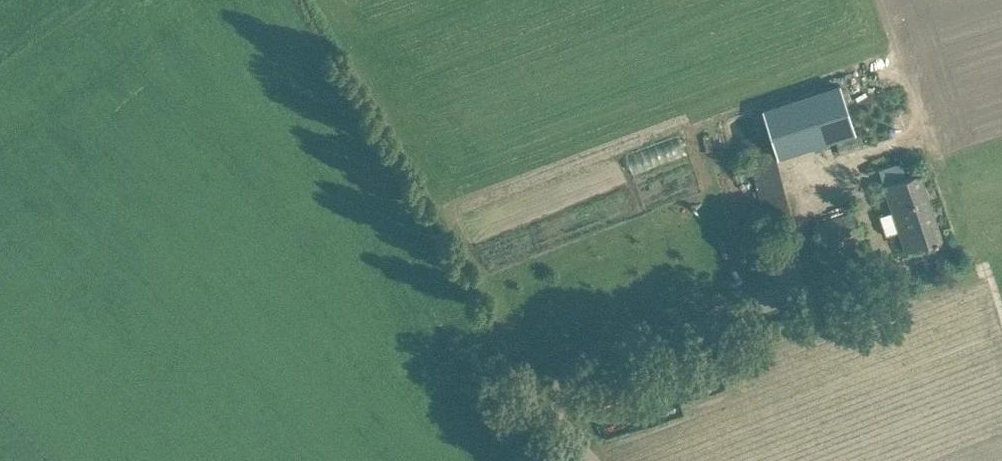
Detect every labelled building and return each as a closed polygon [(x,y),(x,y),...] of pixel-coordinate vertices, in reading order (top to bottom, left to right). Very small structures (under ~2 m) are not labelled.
[(841,85),(763,109),(778,156),(856,132),(841,85)] [(920,174),(884,186),(906,250),(934,241),(934,243),(937,242),(937,240),(941,239),(920,174)] [(855,212),(812,226),(819,245),(861,231),(855,212)]
